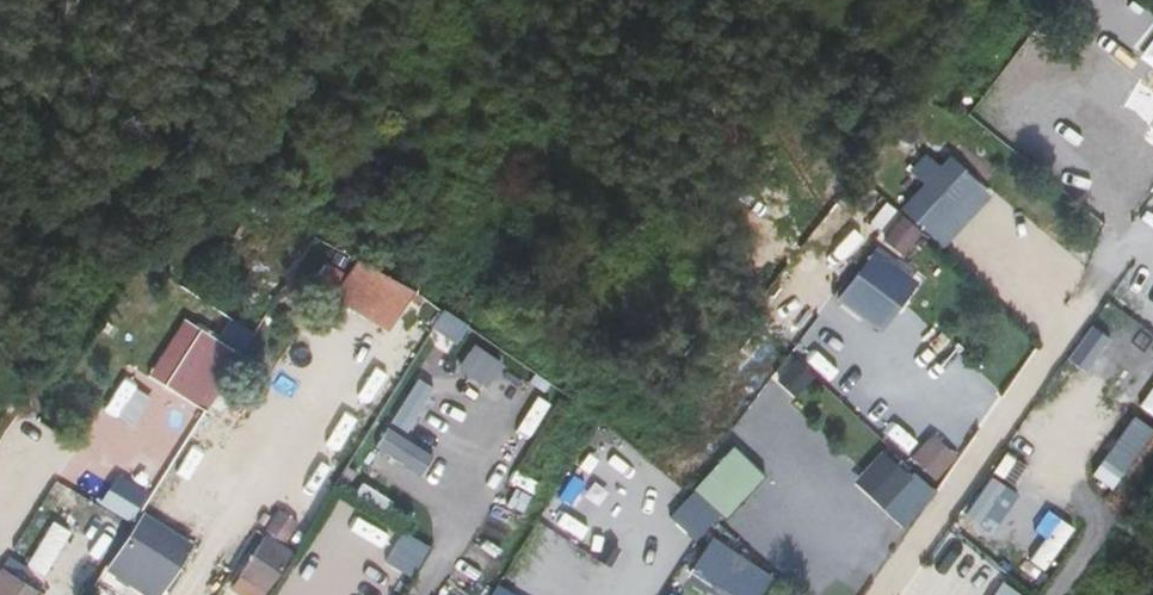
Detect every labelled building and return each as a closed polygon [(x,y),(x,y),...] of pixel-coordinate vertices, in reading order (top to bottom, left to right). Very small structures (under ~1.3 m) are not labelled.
[(925,153),(910,169),(925,184),(901,207),(941,247),(994,195),(951,153),(938,166),(925,153)] [(883,238),(904,256),(925,233),(904,214),(883,238)] [(884,330),(920,278),(874,245),(837,298),(884,330)] [(389,269),(371,257),(360,274),(378,287),(389,269)] [(439,296),(428,314),(447,327),(458,310),(450,304),(439,296)] [(461,312),(458,310),(447,327),(450,329),(461,312)] [(149,375),(205,407),(251,329),(233,319),(222,338),(184,316),(149,375)] [(1094,324),(1068,356),(1087,371),(1113,339),(1094,324)] [(474,342),(459,366),(487,384),(502,360),(474,342)] [(796,395),(814,376),(792,356),(774,375),(796,395)] [(408,430),(435,387),(420,377),(392,421),(408,430)] [(1143,406),(1152,412),(1152,389),(1143,406)] [(1115,488),(1152,427),(1152,426),(1133,413),(1094,475),(1115,488)] [(390,425),(376,445),(422,475),(435,454),(390,425)] [(911,456),(936,479),(958,456),(932,432),(911,456)] [(733,444),(669,514),(700,543),(764,473),(733,444)] [(884,446),(853,480),(904,527),(935,494),(884,446)] [(184,532),(141,503),(100,567),(126,584),(135,569),(153,581),(184,532)] [(49,573),(70,527),(51,519),(31,565),(49,573)] [(256,522),(231,561),(257,577),(282,538),(256,522)] [(403,534),(391,563),(414,573),(427,545),(403,534)] [(723,594),(760,594),(773,573),(711,536),(688,574),(723,594)] [(0,553),(0,558),(20,571),(27,560),(6,546),(0,553)] [(30,590),(35,581),(20,571),(0,558),(0,594),(26,594),(30,590)] [(231,561),(223,573),(249,590),(257,577),(231,561)] [(126,584),(143,594),(144,594),(153,581),(135,569),(126,584)] [(1005,579),(992,594),(1025,594),(1005,579)] [(26,594),(34,594),(35,593),(40,584),(35,581),(30,590),(26,594)]
